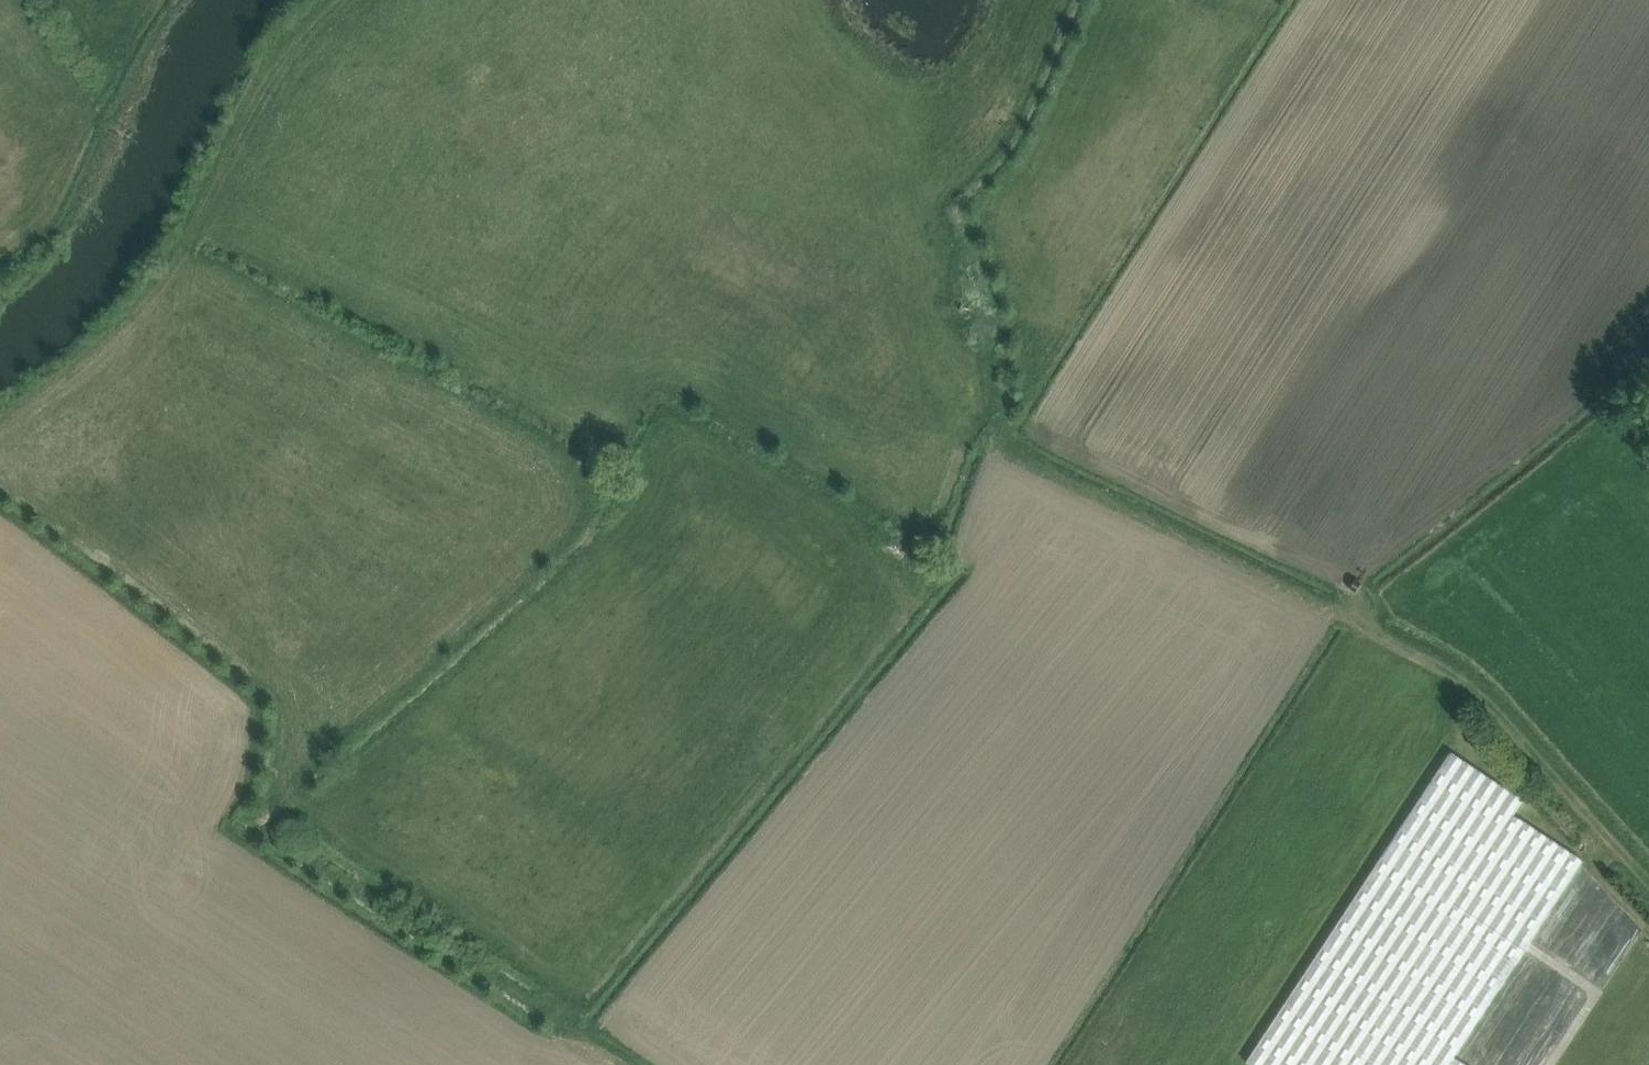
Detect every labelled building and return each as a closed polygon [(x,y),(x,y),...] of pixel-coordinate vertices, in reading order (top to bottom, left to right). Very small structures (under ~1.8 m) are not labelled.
[(1251,1064),(1465,1064),(1453,1057),(1583,861),(1513,814),(1523,799),(1453,752),(1246,1062),(1251,1064)]
